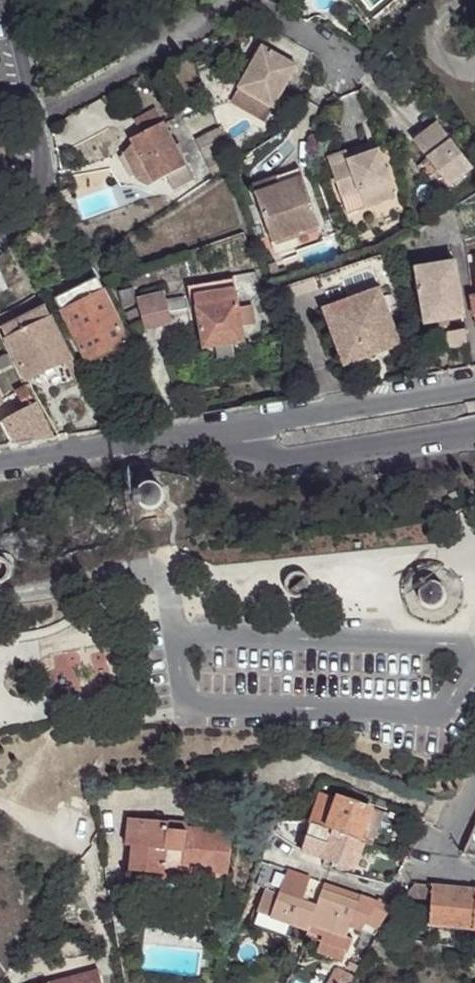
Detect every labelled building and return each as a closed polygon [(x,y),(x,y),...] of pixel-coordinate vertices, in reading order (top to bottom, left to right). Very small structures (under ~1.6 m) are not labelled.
[(239,88),(274,108),(297,66),(262,47),(239,88)] [(231,102),(266,122),(274,108),(239,88),(231,102)] [(134,119),(141,134),(163,123),(156,108),(134,119)] [(166,176),(173,190),(193,180),(163,123),(141,134),(130,140),(132,145),(153,183),(166,176)] [(413,141),(449,186),(473,169),(438,123),(413,141)] [(217,129),(223,146),(226,145),(228,152),(235,149),(231,141),(228,142),(223,127),(217,129)] [(214,155),(222,173),(231,168),(217,129),(195,140),(205,159),(214,155)] [(327,158),(341,198),(359,192),(364,208),(395,197),(375,141),(327,158)] [(123,155),(137,181),(148,186),(153,183),(132,145),(123,155)] [(205,159),(214,178),(222,173),(214,155),(205,159)] [(255,193),(303,177),(300,168),(252,185),(255,193)] [(255,193),(272,242),(295,234),(320,226),(303,177),(255,193)] [(364,208),(359,192),(341,198),(347,214),(364,208)] [(297,247),(298,243),(295,234),(272,242),(275,251),(278,253),(297,247)] [(416,268),(423,314),(445,311),(447,321),(464,318),(455,261),(416,268)] [(40,290),(47,304),(56,299),(97,278),(91,265),(40,290)] [(75,337),(88,363),(129,342),(97,278),(56,299),(69,327),(75,337)] [(192,286),(194,296),(235,289),(233,279),(192,286)] [(119,292),(122,305),(137,302),(137,300),(134,288),(119,292)] [(215,349),(218,361),(235,359),(233,346),(245,344),(242,328),(255,325),(252,305),(238,308),(235,289),(194,296),(203,351),(215,349)] [(355,319),(350,306),(382,294),(380,289),(323,310),(330,329),(355,319)] [(142,319),(145,330),(173,323),(170,312),(187,309),(185,298),(167,301),(165,293),(137,300),(137,302),(139,309),(126,315),(130,323),(142,319)] [(330,329),(344,366),(400,345),(382,294),(350,306),(355,319),(330,329)] [(44,305),(0,327),(0,328),(26,381),(65,361),(74,380),(82,376),(73,358),(70,359),(44,305)] [(447,321),(445,311),(423,314),(425,324),(447,321)] [(60,331),(65,342),(75,337),(69,327),(60,331)] [(6,356),(0,359),(0,369),(11,364),(6,356)] [(17,392),(26,411),(37,405),(27,386),(17,392)] [(162,405),(169,420),(180,418),(174,401),(162,405)] [(5,422),(17,444),(53,438),(37,405),(26,411),(5,422)] [(166,499),(165,493),(162,486),(157,484),(157,480),(141,481),(142,485),(138,488),(136,492),(135,497),(136,501),(138,507),(142,509),(148,512),(154,512),(160,509),(163,505),(166,499)] [(11,565),(9,558),(6,554),(0,551),(0,582),(2,581),(8,577),(11,572),(11,565)] [(309,592),(311,585),(311,581),(307,575),(305,573),(298,571),(294,572),(288,575),(286,578),(284,585),(286,592),(288,594),(294,598),(298,598),(301,598),(307,594),(309,592)] [(445,594),(445,590),(443,587),(438,583),(435,581),(430,581),(420,588),(419,592),(419,599),(421,602),(426,606),(429,608),(436,607),(439,606),(444,601),(445,594)] [(311,823),(302,850),(354,869),(363,843),(370,846),(383,813),(338,797),(337,800),(320,794),(311,823)] [(132,847),(130,872),(163,875),(164,869),(165,850),(184,851),(182,871),(229,875),(232,832),(187,828),(187,831),(168,829),(169,822),(129,818),(126,846),(132,847)] [(169,822),(168,829),(187,831),(187,828),(188,823),(169,822)] [(165,850),(164,869),(182,871),(184,851),(165,850)] [(267,889),(258,914),(290,925),(308,932),(310,925),(317,906),(303,901),(311,878),(265,862),(257,885),(267,889)] [(322,890),(340,896),(343,890),(325,883),(322,890)] [(415,884),(404,897),(427,899),(428,885),(415,884)] [(429,926),(474,930),(474,890),(433,886),(429,926)] [(325,930),(317,952),(343,961),(346,952),(349,953),(353,939),(347,937),(350,927),(376,937),(392,907),(379,900),(378,902),(343,890),(340,896),(322,890),(317,906),(310,925),(325,930)] [(258,914),(255,925),(286,936),(290,925),(258,914)] [(353,976),(338,968),(336,969),(328,982),(349,982),(353,976)] [(99,971),(53,982),(102,982),(99,971)]
